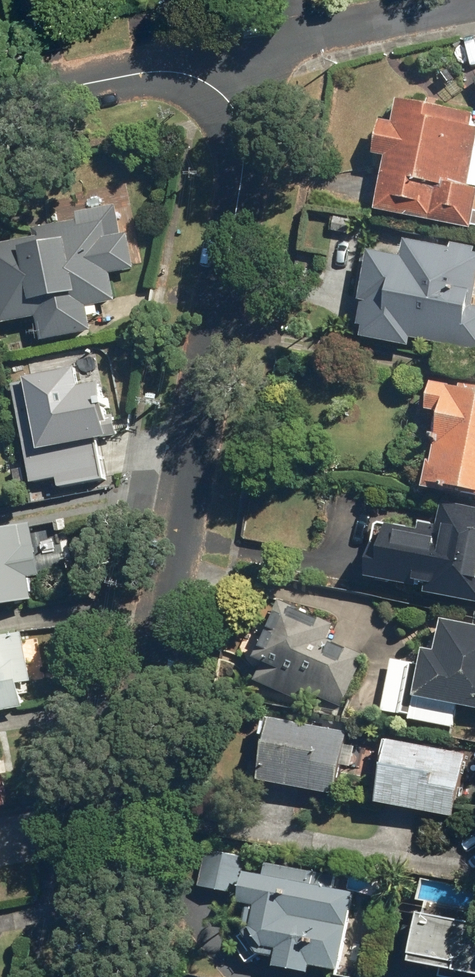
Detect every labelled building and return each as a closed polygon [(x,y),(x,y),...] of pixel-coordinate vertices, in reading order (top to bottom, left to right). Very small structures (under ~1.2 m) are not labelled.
[(388,156),(378,209),(472,226),(474,210),(474,185),(471,184),(474,160),(474,123),(472,123),(474,112),(401,98),(396,121),(383,119),(377,154),(388,156)] [(0,245),(0,319),(1,326),(39,319),(43,343),(95,333),(90,306),(119,300),(114,273),(137,269),(130,232),(125,233),(119,203),(77,212),(79,219),(25,230),(27,239),(0,245)] [(474,290),(474,244),(454,240),(453,246),(409,239),(406,255),(372,249),(371,253),(364,251),(356,294),(363,296),(362,302),(363,302),(359,325),(365,326),(364,337),(412,345),(413,337),(474,348),(474,304),(473,304),(474,290)] [(12,385),(33,481),(58,475),(61,488),(107,478),(99,439),(118,434),(107,382),(88,386),(85,369),(12,385)] [(439,412),(425,486),(474,496),(474,384),(463,382),(463,386),(435,381),(429,410),(439,412)] [(447,503),(441,535),(390,525),(385,547),(375,545),(368,577),(426,589),(425,594),(474,604),(474,509),(447,503)] [(0,529),(0,606),(36,599),(32,578),(43,576),(32,523),(0,529)] [(366,656),(330,640),(337,624),(282,601),(256,660),(264,663),(256,681),(304,701),(308,692),(343,707),(366,656)] [(444,618),(437,651),(425,649),(416,697),(474,709),(474,625),(444,618)] [(0,636),(0,712),(18,708),(14,685),(34,681),(24,631),(0,636)] [(349,732),(272,717),(259,781),(337,796),(349,732)] [(467,754),(390,740),(378,802),(455,817),(467,754)] [(11,804),(0,747),(0,806),(11,804)] [(248,857),(208,849),(201,887),(241,895),(248,857)] [(249,910),(246,932),(263,955),(278,957),(276,967),(312,972),(313,966),(342,971),(354,892),(334,889),(336,876),(306,871),(305,882),(249,874),(245,903),(258,905),(257,911),(249,910)] [(421,914),(413,962),(445,967),(444,976),(445,976),(474,976),(474,923),(421,914)]
